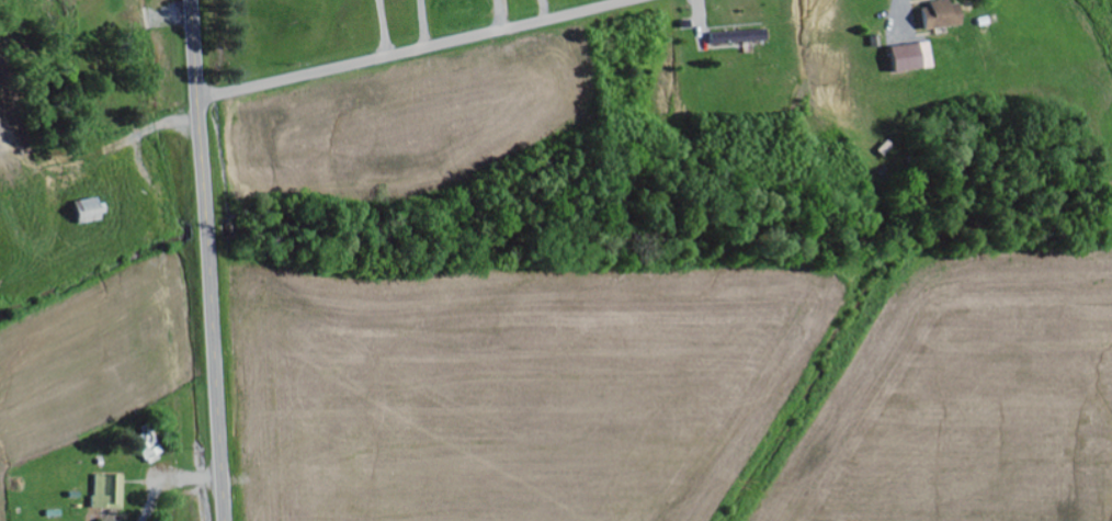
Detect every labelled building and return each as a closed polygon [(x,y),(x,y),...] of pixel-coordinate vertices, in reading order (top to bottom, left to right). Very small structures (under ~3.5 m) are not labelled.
[(931,3),(932,8),(923,10),(926,33),(965,27),(961,5),(951,7),(950,0),(931,3)] [(769,37),(729,38),(729,34),(712,34),(713,45),(769,44),(769,37)] [(896,75),(934,69),(929,43),(892,49),(896,75)] [(106,222),(105,200),(78,201),(79,223),(106,222)] [(137,437),(147,463),(165,456),(155,430),(137,437)] [(94,508),(124,508),(125,476),(95,475),(94,508)]
